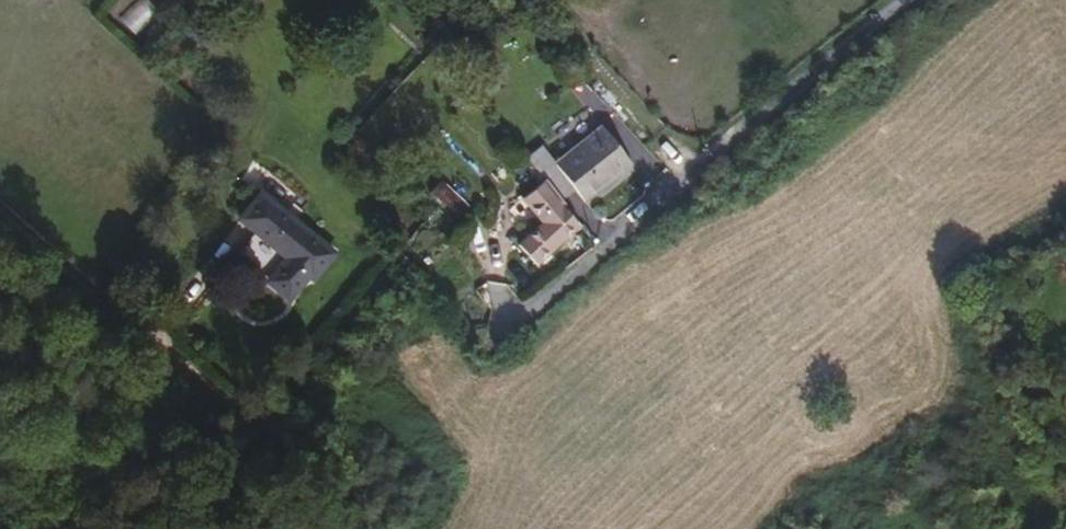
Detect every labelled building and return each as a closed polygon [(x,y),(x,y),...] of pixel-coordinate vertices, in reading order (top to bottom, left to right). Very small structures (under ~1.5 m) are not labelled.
[(633,165),(603,127),(589,137),(622,173),(633,165)] [(622,173),(589,137),(543,174),(563,199),(575,189),(584,201),(622,173)] [(572,227),(555,207),(562,201),(542,176),(521,197),(542,219),(518,244),(534,262),(572,227)] [(325,249),(279,216),(249,194),(228,222),(276,257),(255,283),(279,300),(298,273),(304,277),(325,249)]
